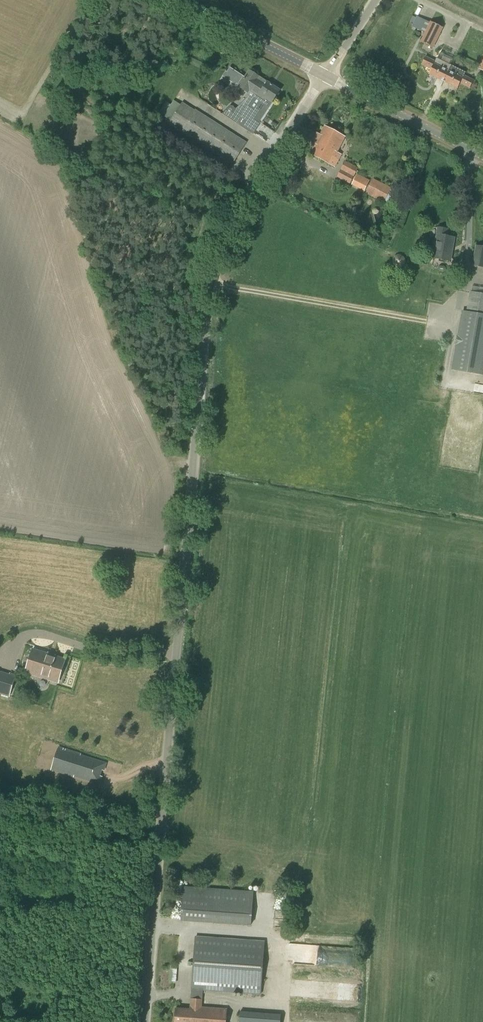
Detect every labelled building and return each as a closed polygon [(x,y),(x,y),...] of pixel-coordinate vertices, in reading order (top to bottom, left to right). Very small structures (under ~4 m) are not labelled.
[(443,28),(430,22),(420,42),(433,49),(434,45),(439,36),(443,28)] [(443,82),(450,65),(437,59),(436,62),(426,57),(422,65),(432,70),(429,75),(443,82)] [(224,75),(239,85),(246,75),(230,65),(224,75)] [(450,65),(443,82),(457,89),(460,84),(469,88),(473,80),(464,76),(465,73),(450,65)] [(262,89),(267,81),(263,79),(262,82),(258,79),(260,77),(258,76),(259,74),(258,72),(254,69),(252,70),(251,71),(249,70),(238,88),(247,93),(246,95),(247,97),(248,98),(236,109),(230,105),(222,114),(237,124),(256,95),(255,94),(258,89),(260,91),(262,88),(262,89)] [(255,94),(256,95),(262,99),(262,101),(269,105),(271,105),(272,103),(281,90),(267,81),(262,89),(262,88),(260,91),(258,89),(255,94)] [(195,110),(183,102),(168,125),(233,166),(247,143),(195,109),(195,110)] [(284,113),(278,110),(276,114),(269,111),(265,119),(278,125),(284,113)] [(335,167),(341,155),(337,153),(345,138),(325,127),(311,154),(335,167)] [(170,155),(165,165),(170,168),(175,158),(170,155)] [(349,184),(358,168),(345,162),(337,177),(349,184)] [(364,191),(370,180),(357,174),(351,185),(364,191)] [(391,205),(397,193),(390,190),(391,188),(373,179),(365,194),(384,203),(385,201),(391,205)] [(451,262),(452,254),(455,238),(447,237),(448,230),(438,228),(433,259),(451,262)] [(476,246),(472,267),(482,269),(482,247),(476,246)] [(472,286),(471,292),(470,291),(466,311),(461,311),(451,370),(482,375),(482,288),(472,286)] [(58,683),(65,660),(33,650),(25,673),(58,683)] [(0,671),(0,695),(10,697),(17,675),(10,672),(9,674),(0,671)] [(80,756),(80,755),(59,748),(52,770),(73,777),(74,776),(99,784),(102,777),(100,776),(102,771),(103,771),(106,764),(80,756)] [(251,926),(253,892),(184,887),(181,919),(208,921),(208,923),(251,926)] [(265,942),(195,937),(191,1000),(190,1009),(175,1009),(175,1021),(226,1021),(227,1009),(202,1008),(202,1000),(203,991),(261,995),(265,942)] [(357,952),(304,947),(302,961),(356,966),(357,952)] [(263,1015),(263,1013),(240,1012),(239,1021),(280,1021),(281,1015),(269,1014),(269,1016),(263,1015)]
